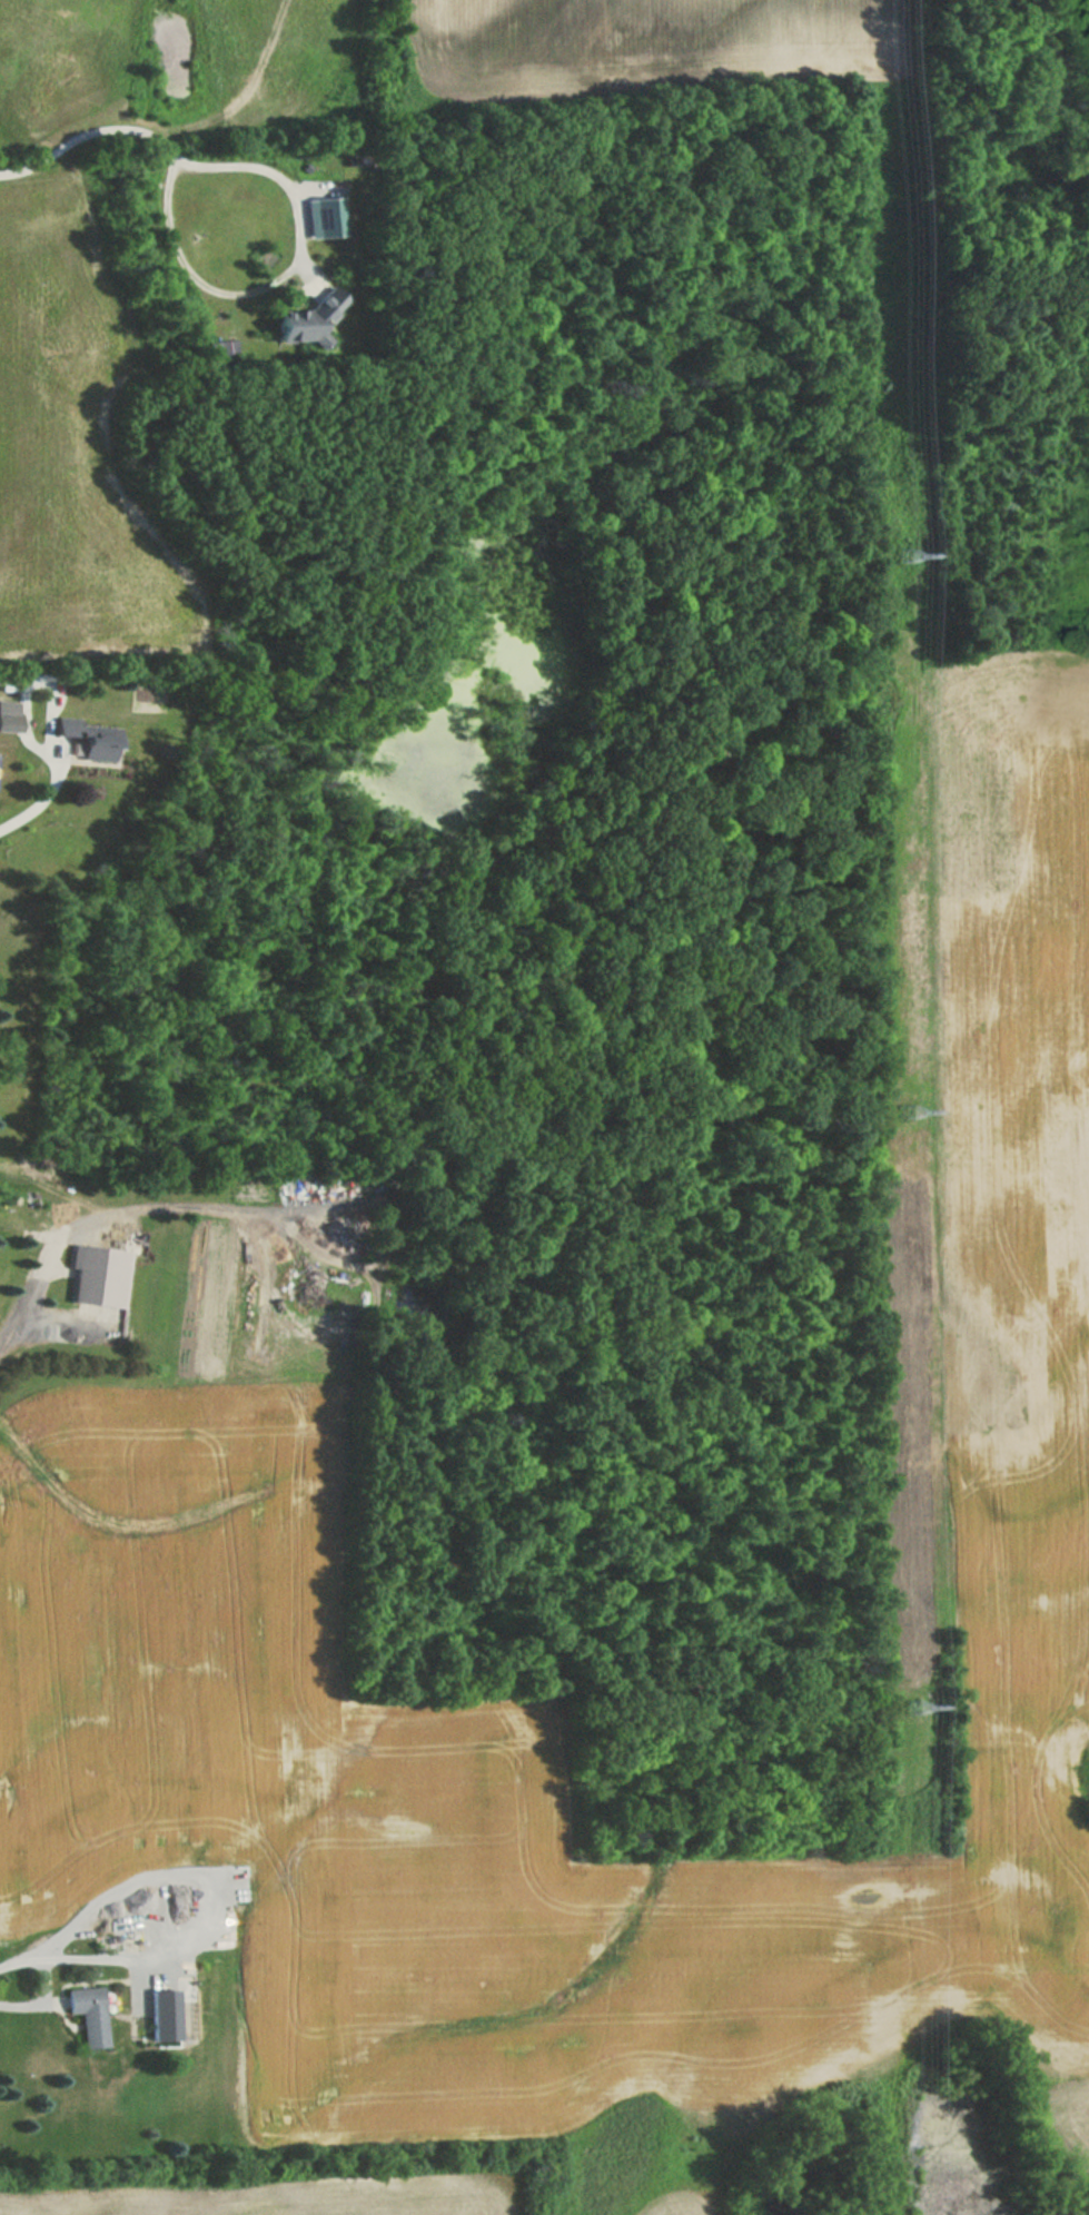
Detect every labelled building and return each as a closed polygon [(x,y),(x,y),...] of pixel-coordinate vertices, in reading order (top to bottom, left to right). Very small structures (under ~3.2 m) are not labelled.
[(22,704),(0,704),(0,732),(22,732),(22,704)] [(83,760),(117,762),(118,727),(83,725),(83,719),(57,718),(57,736),(84,737),(83,760)] [(132,1251),(73,1245),(71,1269),(78,1270),(74,1302),(126,1308),(132,1251)] [(66,1989),(68,2014),(80,2013),(83,2049),(107,2047),(103,1987),(66,1989)] [(151,2042),(179,2042),(179,1990),(151,1990),(151,2042)]
